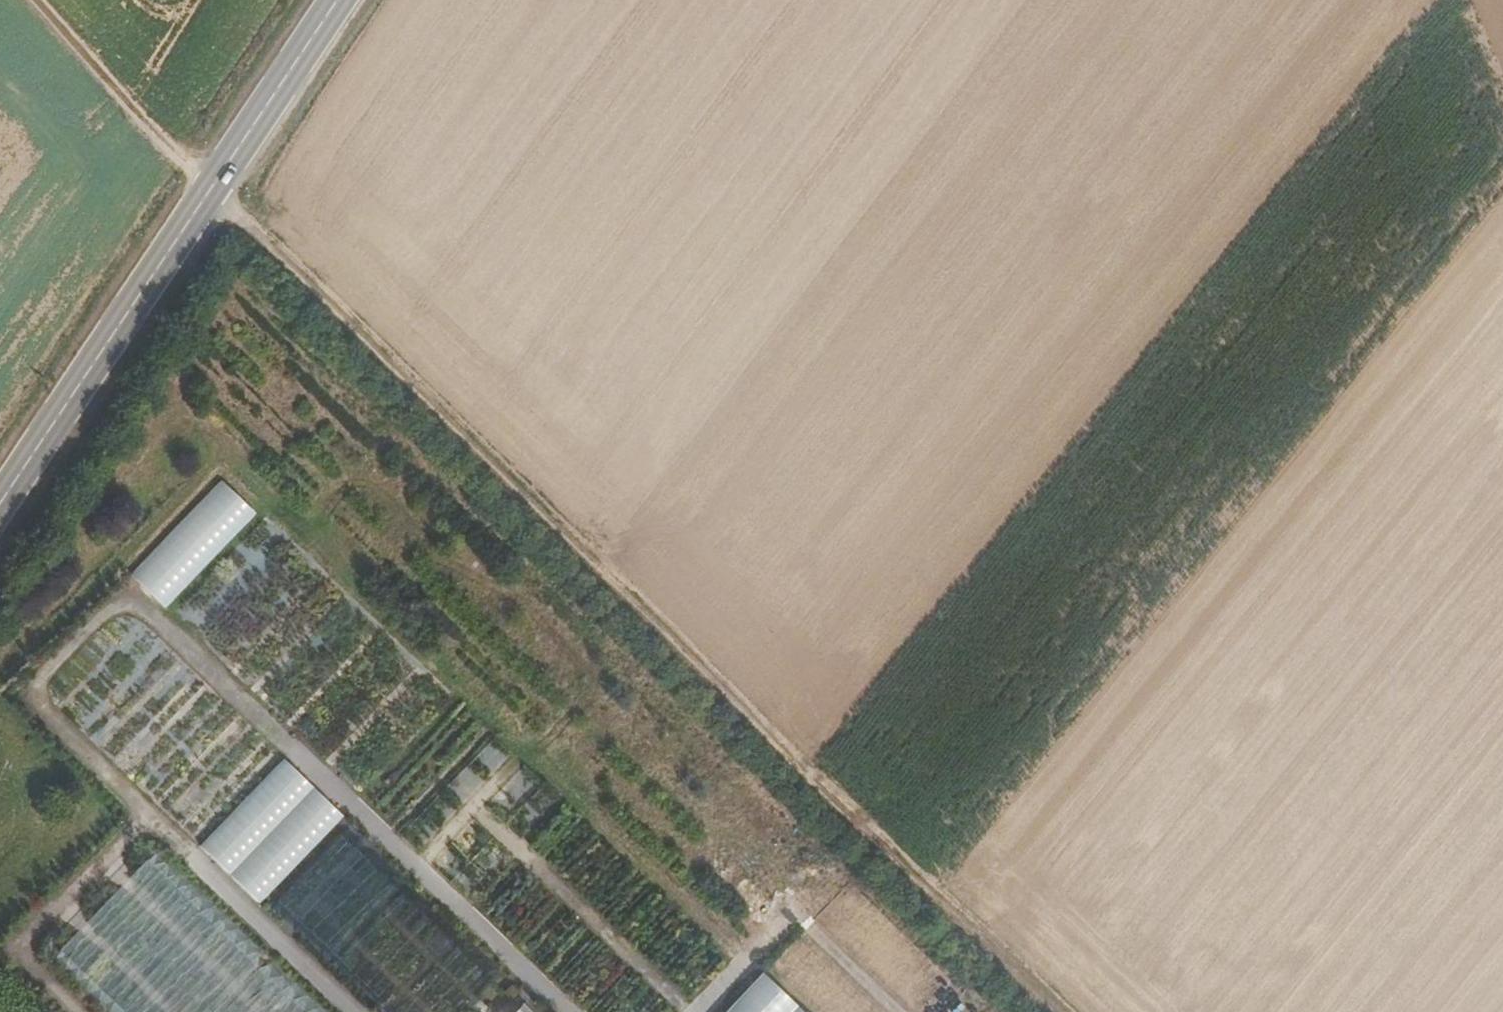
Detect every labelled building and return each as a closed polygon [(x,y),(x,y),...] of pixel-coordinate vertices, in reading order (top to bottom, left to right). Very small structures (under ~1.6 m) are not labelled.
[(168,606),(258,512),(222,478),(131,572),(168,606)] [(260,900),(345,812),(284,754),(200,842),(260,900)] [(762,974),(726,1011),(801,1011),(762,974)]
